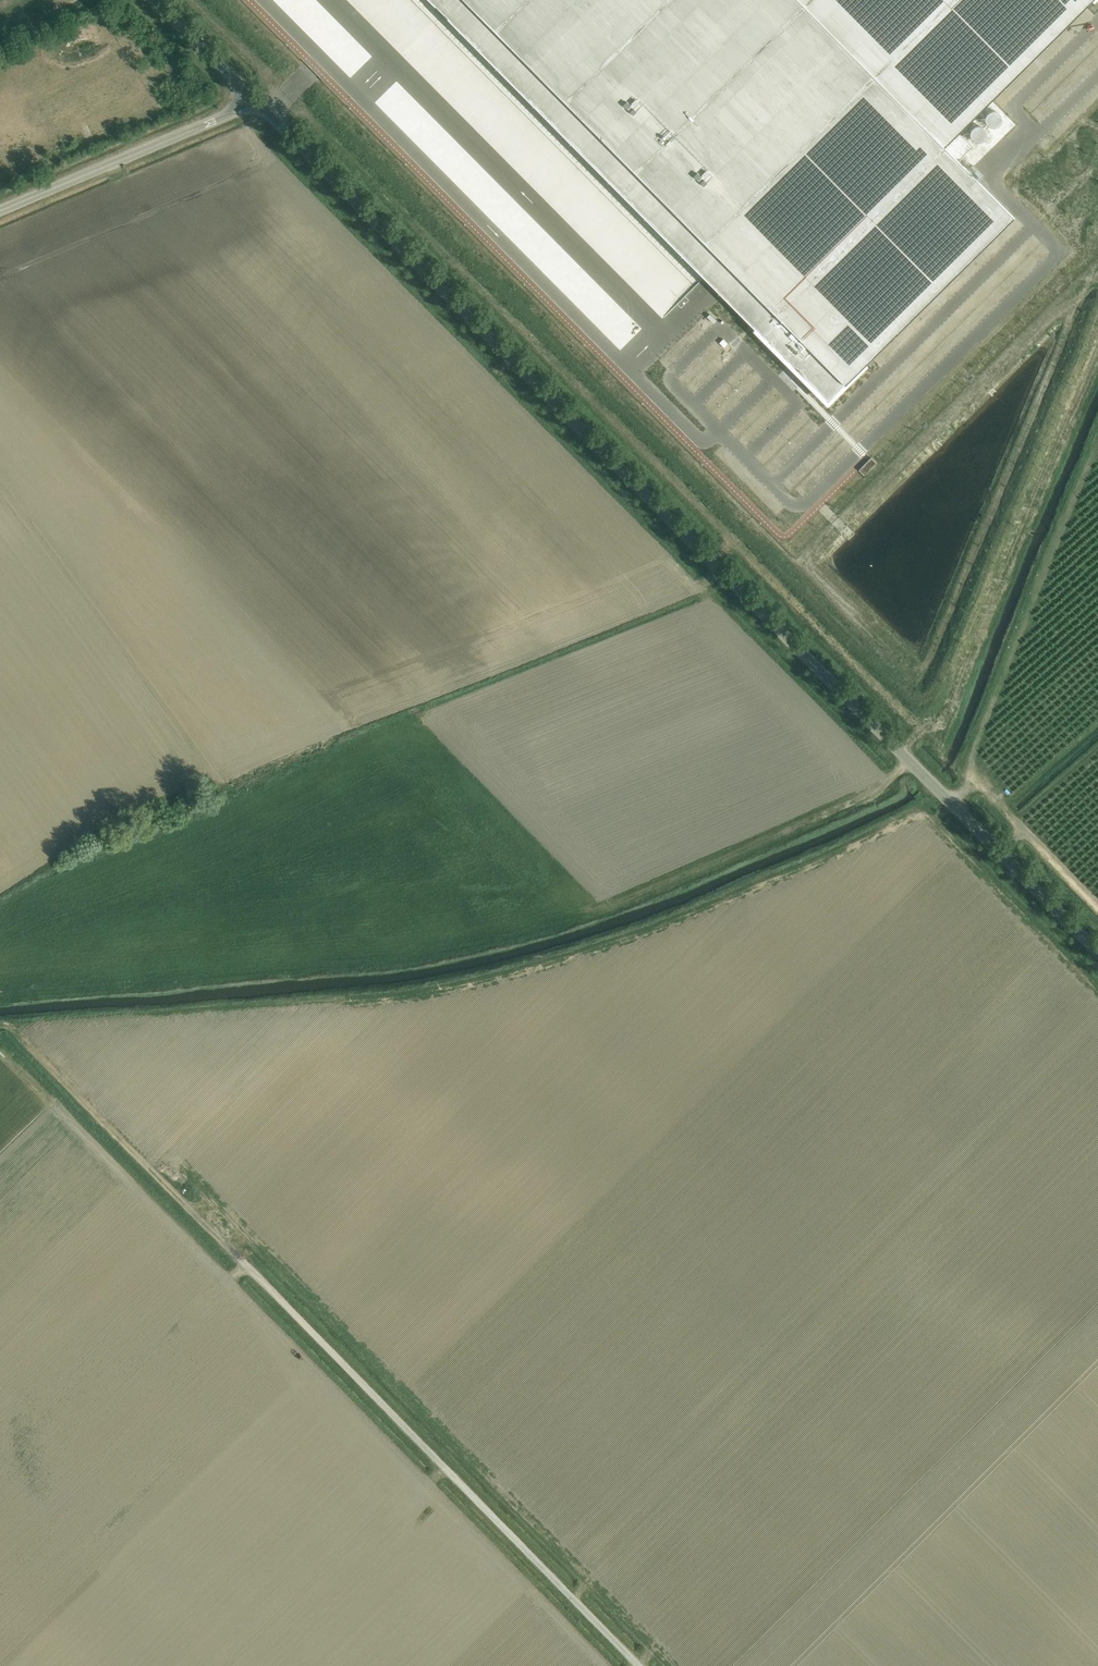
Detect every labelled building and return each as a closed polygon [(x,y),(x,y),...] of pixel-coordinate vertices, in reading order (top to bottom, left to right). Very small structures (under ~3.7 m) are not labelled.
[(509,80),(609,181),(635,208),(707,280),(728,301),(755,328),(753,330),(755,332),(756,332),(757,331),(778,352),(790,364),(791,363),(792,362),(799,369),(805,375),(808,378),(807,379),(806,380),(816,391),(828,402),(846,384),(848,381),(854,375),(864,366),(865,367),(866,367),(867,366),(868,366),(867,364),(866,364),(908,322),(953,278),(1014,217),(1003,206),(980,183),(958,161),(972,147),(971,145),(958,132),(984,107),(997,94),(1048,44),(1092,1),(1094,2),(1095,1),(1095,0),(430,0),(509,80)] [(985,117),(985,119),(985,121),(986,123),(987,125),(988,126),(990,127),(991,128),(993,128),(995,128),(997,127),(999,126),(1000,125),(1001,123),(1002,121),(1002,119),(1002,118),(1001,116),(1000,114),(999,113),(997,112),(995,111),(993,111),(992,111),(990,112),(988,113),(987,114),(986,116),(985,117)] [(970,132),(970,134),(970,136),(971,138),(972,139),(973,141),(975,142),(977,142),(978,143),(980,142),(982,142),(984,141),(985,139),(986,137),(987,136),(987,134),(986,132),(985,130),(984,128),(983,127),(981,126),(979,126),(977,126),(975,127),(974,127),(972,129),(971,130),(970,132)]
